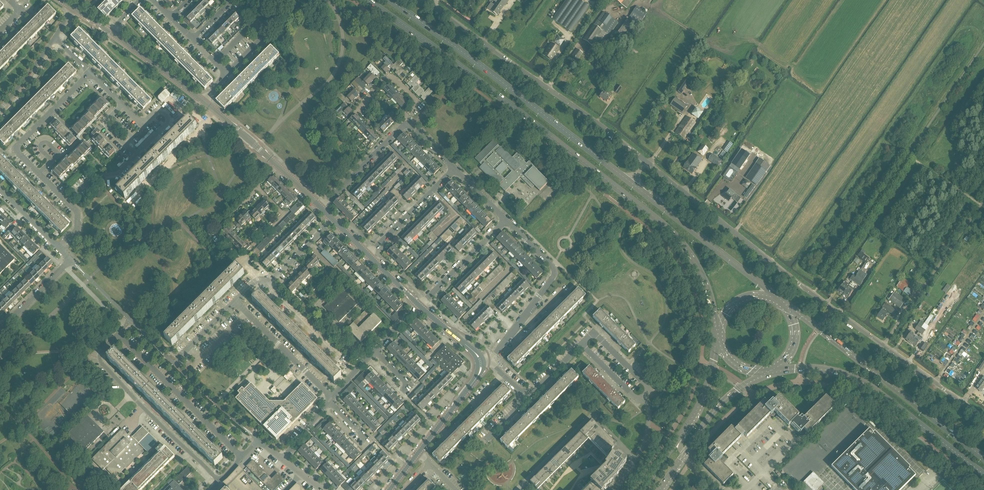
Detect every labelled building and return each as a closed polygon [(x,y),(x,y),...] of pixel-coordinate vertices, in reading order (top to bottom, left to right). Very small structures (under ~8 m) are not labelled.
[(124,0),(107,0),(96,11),(105,19),(124,0)] [(198,4),(204,9),(208,5),(204,0),(202,0),(198,4)] [(494,5),(493,6),(500,11),(504,6),(505,6),(509,0),(492,0),(496,2),(494,5)] [(580,0),(566,0),(553,20),(567,29),(585,3),(580,0)] [(493,6),(494,5),(491,3),(487,8),(490,10),(497,15),(500,11),(493,6)] [(194,8),(199,14),(201,15),(205,11),(204,9),(198,4),(194,8)] [(626,19),(636,26),(645,12),(635,5),(626,19)] [(29,24),(0,53),(0,70),(55,15),(47,6),(29,24)] [(194,8),(189,12),(195,18),(199,14),(194,8)] [(213,81),(169,37),(140,9),(132,17),(205,90),(213,81)] [(185,17),(186,18),(190,22),(195,18),(189,12),(185,17)] [(234,12),(229,17),(235,22),(239,17),(236,14),(234,12)] [(238,12),(236,14),(239,17),(244,22),(246,20),(238,12)] [(583,40),(598,50),(618,22),(603,12),(594,25),(593,25),(583,40)] [(229,17),(225,21),(230,27),(235,22),(229,17)] [(190,22),(186,18),(184,20),(193,30),(195,27),(190,22)] [(615,33),(627,41),(637,27),(625,19),(615,33)] [(225,21),(220,25),(226,31),(230,27),(225,21)] [(220,25),(216,30),(221,36),(226,31),(220,25)] [(70,38),(77,45),(142,110),(151,102),(78,29),(70,38)] [(216,30),(211,34),(217,40),(221,36),(216,30)] [(207,39),(208,40),(212,44),(217,40),(211,34),(207,39)] [(603,47),(609,51),(613,45),(618,49),(622,45),(616,41),(615,42),(608,38),(603,47)] [(544,55),(551,60),(559,49),(552,43),(544,55)] [(216,101),(225,110),(268,66),(269,67),(272,64),(271,63),(279,55),(271,47),(216,101)] [(586,54),(590,58),(596,51),(591,47),(586,54)] [(570,58),(576,62),(582,54),(583,54),(576,49),(570,58)] [(389,66),(391,68),(394,65),(392,63),(385,56),(381,60),(386,64),(385,65),(384,64),(380,68),(382,70),(386,74),(390,70),(388,68),(389,66)] [(395,73),(398,77),(404,71),(401,67),(400,68),(399,67),(403,63),(400,59),(394,65),(391,68),(394,71),(395,69),(397,71),(395,73)] [(595,65),(604,72),(606,69),(597,63),(595,65)] [(370,73),(366,76),(368,78),(372,82),(376,78),(374,76),(375,75),(377,76),(380,73),(371,64),(367,68),(372,72),(371,73),(370,73)] [(65,84),(76,73),(67,65),(0,132),(0,143),(3,146),(65,84)] [(404,81),(407,84),(416,75),(412,72),(408,76),(407,75),(408,75),(404,71),(398,77),(402,80),(404,78),(406,80),(404,81)] [(411,89),(415,93),(421,87),(417,84),(416,85),(415,84),(420,79),(416,75),(407,84),(410,87),(412,86),(413,87),(411,89)] [(358,77),(354,81),(363,90),(366,87),(365,85),(366,84),(368,86),(372,82),(368,78),(366,76),(362,80),(363,81),(362,82),(358,77)] [(683,78),(675,89),(682,93),(689,83),(683,78)] [(352,95),(355,99),(359,95),(357,93),(359,91),(360,93),(363,90),(354,81),(350,85),(353,88),(349,92),(349,93),(352,95)] [(383,89),(388,94),(391,91),(392,92),(394,90),(395,89),(391,86),(390,84),(389,85),(387,87),(386,86),(383,89)] [(421,87),(415,93),(419,97),(421,95),(422,97),(421,98),(424,101),(433,92),(429,88),(424,93),(424,92),(424,91),(421,87)] [(388,94),(392,98),(395,95),(396,96),(398,95),(399,94),(396,90),(395,89),(394,90),(392,92),(391,91),(388,94)] [(600,97),(607,102),(612,94),(605,89),(600,97)] [(338,97),(344,103),(347,106),(349,103),(348,102),(350,100),(352,102),(355,99),(352,95),(349,93),(346,97),(347,97),(346,98),(341,94),(338,97)] [(392,98),(397,103),(400,100),(401,101),(403,99),(404,98),(401,95),(399,94),(398,95),(396,96),(395,95),(392,98)] [(670,105),(682,113),(687,106),(675,97),(670,105)] [(101,98),(97,102),(106,111),(108,109),(105,106),(107,104),(101,98)] [(400,100),(397,103),(402,107),(404,105),(405,105),(408,103),(405,100),(404,98),(403,99),(401,101),(400,100)] [(97,102),(94,105),(100,111),(102,110),(105,113),(106,111),(97,102)] [(344,103),(335,112),(339,116),(342,113),(343,113),(346,117),(347,117),(349,115),(352,111),(349,107),(347,109),(345,108),(347,106),(344,103)] [(94,105),(91,108),(100,118),(101,116),(98,113),(100,111),(94,105)] [(91,108),(87,112),(94,118),(95,116),(98,119),(100,118),(91,108)] [(88,113),(85,116),(91,122),(93,121),(96,124),(97,122),(95,119),(94,118),(87,112),(88,113)] [(392,112),(388,117),(391,119),(389,121),(391,122),(392,123),(396,120),(397,119),(396,118),(394,116),(395,115),(392,112)] [(657,120),(660,122),(665,115),(662,113),(657,120)] [(350,125),(352,127),(354,125),(357,122),(358,123),(361,120),(357,116),(356,115),(355,116),(354,117),(353,118),(352,116),(349,119),(347,120),(350,123),(351,122),(352,123),(350,125)] [(85,116),(81,120),(90,129),(92,127),(89,124),(91,122),(85,116)] [(388,117),(383,121),(386,124),(385,125),(387,127),(388,128),(391,125),(392,123),(391,122),(389,121),(391,119),(388,117)] [(675,133),(684,139),(695,123),(686,117),(675,133)] [(165,140),(165,141),(160,146),(161,147),(145,163),(144,162),(139,167),(138,167),(139,168),(140,168),(130,178),(130,177),(129,176),(124,182),(125,183),(117,191),(125,199),(179,145),(189,134),(197,127),(189,119),(181,127),(179,126),(174,131),(175,132),(176,133),(166,142),(165,140)] [(49,125),(53,128),(58,123),(54,120),(49,125)] [(90,129),(81,120),(71,130),(77,136),(81,133),(86,128),(89,131),(90,129)] [(354,125),(352,127),(354,129),(356,126),(359,129),(361,126),(362,127),(364,125),(365,124),(361,120),(358,123),(357,122),(354,125)] [(386,124),(383,121),(378,126),(381,129),(380,130),(383,132),(386,129),(388,128),(387,127),(385,125),(386,124)] [(712,133),(717,136),(726,125),(721,121),(712,133)] [(53,128),(56,132),(61,126),(58,123),(53,128)] [(359,129),(363,134),(366,131),(367,132),(369,130),(370,129),(367,125),(365,124),(364,125),(362,127),(361,126),(359,129)] [(56,132),(59,135),(65,130),(61,126),(56,132)] [(98,148),(99,147),(104,142),(105,141),(98,134),(100,133),(96,129),(91,134),(93,137),(94,136),(95,137),(91,141),(98,148)] [(363,134),(368,138),(371,135),(371,136),(373,134),(374,133),(371,130),(370,129),(369,130),(367,132),(366,131),(363,134)] [(59,135),(63,138),(68,133),(65,130),(59,135)] [(68,133),(63,138),(66,142),(65,143),(69,147),(76,139),(72,136),(71,137),(68,133)] [(374,144),(377,141),(376,141),(379,138),(376,135),(374,133),(373,134),(371,136),(371,135),(368,138),(372,142),(371,142),(370,145),(372,147),(374,144)] [(398,140),(402,144),(404,141),(408,138),(404,133),(400,137),(397,139),(397,140),(398,140)] [(402,144),(406,148),(409,146),(413,142),(408,138),(404,141),(402,144)] [(493,140),(475,159),(480,164),(482,165),(479,168),(498,186),(499,185),(505,192),(520,177),(532,188),(534,186),(539,191),(548,183),(533,167),(534,166),(529,161),(526,164),(523,161),(524,160),(517,153),(512,158),(501,146),(500,147),(493,140)] [(729,141),(724,148),(728,151),(733,144),(729,141)] [(99,147),(102,151),(107,145),(104,142),(99,147)] [(406,148),(411,153),(413,150),(417,146),(413,142),(409,146),(406,148)] [(73,148),(71,150),(80,159),(90,149),(84,143),(82,145),(76,151),(73,148)] [(102,151),(105,154),(111,149),(107,145),(102,151)] [(697,152),(703,156),(708,149),(702,145),(697,152)] [(411,153),(415,157),(418,155),(422,151),(417,146),(413,150),(411,153)] [(111,149),(105,154),(109,157),(114,152),(111,149)] [(72,155),(71,156),(77,162),(80,159),(71,150),(69,152),(72,155)] [(415,157),(420,162),(422,159),(426,155),(422,151),(418,155),(415,157)] [(391,152),(387,157),(389,160),(393,163),(398,159),(394,155),(391,152)] [(683,167),(692,174),(702,160),(693,154),(683,167)] [(708,160),(717,166),(721,160),(712,154),(708,160)] [(64,157),(66,159),(72,165),(73,166),(77,162),(71,156),(69,158),(66,155),(64,157)] [(420,162),(424,166),(427,164),(431,160),(426,155),(422,159),(420,162)] [(0,157),(0,173),(60,234),(69,225),(0,157)] [(61,157),(60,159),(69,168),(72,165),(66,159),(64,160),(61,157)] [(387,157),(383,161),(385,164),(389,168),(393,163),(389,160),(387,157)] [(736,157),(730,167),(738,172),(745,162),(736,157)] [(61,164),(59,165),(65,172),(69,168),(60,159),(58,161),(61,164)] [(424,166),(429,171),(431,168),(435,164),(431,160),(427,164),(424,166)] [(383,161),(378,166),(380,168),(384,172),(389,168),(385,164),(383,161)] [(55,164),(53,166),(62,175),(65,172),(59,165),(58,167),(55,164)] [(431,168),(429,171),(433,175),(436,173),(440,169),(435,164),(431,168)] [(766,171),(756,164),(755,164),(746,178),(756,185),(766,171)] [(62,175),(53,166),(51,168),(54,170),(52,172),(58,178),(62,175)] [(378,166),(374,170),(376,173),(380,177),(384,172),(380,168),(378,166)] [(374,170),(369,175),(372,177),(376,181),(380,177),(376,173),(374,170)] [(412,170),(410,172),(406,176),(394,188),(396,190),(413,172),(412,170)] [(268,181),(272,186),(275,183),(276,183),(278,182),(279,181),(275,177),(274,175),(273,176),(271,178),(268,181)] [(369,175),(365,179),(367,182),(371,186),(376,181),(372,177),(369,175)] [(419,177),(415,181),(417,183),(421,187),(425,183),(421,179),(419,176),(419,177)] [(365,179),(360,184),(363,186),(367,190),(371,186),(367,182),(365,179)] [(742,185),(746,189),(750,184),(745,180),(742,185)] [(272,186),(277,190),(280,187),(281,188),(283,186),(284,185),(280,182),(279,181),(278,182),(276,183),(275,183),(272,186)] [(415,181),(410,185),(413,188),(417,192),(421,187),(417,183),(415,181)] [(445,187),(449,191),(452,189),(456,185),(452,181),(448,185),(445,187)] [(360,184),(356,188),(358,191),(362,195),(367,190),(363,186),(360,184)] [(277,190),(282,195),(285,192),(286,192),(287,191),(288,190),(285,187),(284,185),(283,186),(281,188),(280,187),(277,190)] [(410,185),(406,190),(408,192),(412,196),(417,192),(413,188),(410,185)] [(449,191),(454,196),(457,193),(460,190),(456,185),(452,189),(449,191)] [(743,197),(746,199),(755,187),(752,185),(743,197)] [(358,191),(356,188),(351,193),(354,195),(358,199),(362,195),(358,191)] [(723,197),(729,201),(735,193),(729,189),(723,197)] [(282,195),(286,199),(289,197),(290,196),(290,197),(292,196),(293,194),(290,191),(288,190),(287,191),(286,192),(285,192),(282,195)] [(401,194),(401,195),(403,196),(403,197),(407,201),(408,201),(407,201),(412,196),(408,192),(406,190),(401,194)] [(454,196),(458,200),(461,198),(465,194),(460,190),(457,193),(454,196)] [(289,197),(286,199),(285,201),(289,206),(291,204),(294,201),(294,202),(297,199),(294,196),(293,194),(292,196),(290,197),(290,196),(289,197)] [(458,200),(463,205),(465,202),(469,198),(465,194),(461,198),(458,200)] [(393,195),(388,199),(391,202),(395,206),(399,201),(399,202),(399,201),(395,197),(394,197),(393,195)] [(334,204),(338,208),(340,205),(344,201),(340,197),(336,201),(333,203),(334,204)] [(466,210),(467,209),(470,207),(474,203),(469,198),(465,202),(463,205),(466,208),(465,209),(466,210)] [(388,199),(384,204),(386,207),(390,210),(395,206),(391,202),(388,199)] [(261,203),(260,204),(261,206),(263,207),(262,208),(265,211),(269,207),(266,204),(267,203),(264,200),(261,203)] [(299,201),(294,206),(299,210),(300,209),(303,206),(299,201)] [(338,208),(342,212),(345,210),(349,206),(344,201),(340,205),(338,208)] [(437,202),(433,207),(435,209),(439,213),(444,208),(442,207),(440,204),(438,203),(437,202)] [(467,209),(472,214),(474,211),(478,207),(474,203),(470,207),(467,209)] [(257,208),(255,209),(257,210),(258,212),(257,213),(260,216),(265,211),(262,208),(263,207),(261,206),(260,204),(257,208)] [(384,204),(379,208),(382,211),(386,215),(390,210),(386,207),(384,204)] [(290,210),(292,213),(294,215),(299,210),(294,206),(290,210)] [(342,212),(347,217),(349,214),(353,210),(349,206),(345,210),(342,212)] [(433,207),(428,211),(431,213),(435,217),(439,213),(435,209),(433,207)] [(472,214),(476,218),(479,216),(483,212),(478,207),(474,211),(472,214)] [(379,208),(375,213),(377,216),(381,219),(386,215),(382,211),(379,208)] [(257,210),(255,209),(252,212),(251,214),(252,215),(254,217),(253,218),(255,220),(260,216),(257,213),(258,212),(257,210)] [(242,214),(241,215),(242,216),(244,218),(243,219),(246,221),(250,217),(248,214),(248,213),(246,210),(242,214)] [(349,214),(347,217),(351,221),(354,219),(358,215),(353,210),(349,214)] [(428,211),(424,216),(426,218),(430,222),(435,217),(431,213),(428,211)] [(310,212),(305,217),(308,219),(312,223),(316,219),(312,215),(310,212)] [(476,218),(481,223),(483,220),(487,216),(483,212),(479,216),(476,218)] [(290,214),(288,217),(291,220),(292,221),(296,216),(294,215),(292,213),(290,215),(290,214)] [(375,213),(370,217),(373,220),(377,224),(381,219),(377,216),(375,213)] [(242,216),(241,215),(238,218),(236,219),(237,221),(239,222),(238,223),(241,226),(246,221),(243,219),(244,218),(242,216)] [(362,218),(360,216),(353,222),(355,224),(362,218)] [(424,216),(419,220),(422,222),(426,226),(430,222),(426,218),(424,216)] [(483,220),(481,223),(485,227),(488,225),(492,221),(487,216),(483,220)] [(305,217),(301,221),(303,224),(307,228),(312,223),(308,219),(305,217)] [(370,217),(366,222),(369,224),(372,228),(377,224),(373,220),(370,217)] [(6,229),(7,228),(11,224),(11,223),(7,219),(1,225),(6,229)] [(419,220),(415,224),(417,227),(421,231),(426,226),(422,222),(419,220)] [(301,221),(296,226),(299,228),(303,232),(307,228),(303,224),(301,221)] [(369,224),(366,222),(362,226),(361,226),(364,229),(368,233),(372,228),(369,224)] [(415,224),(410,229),(413,231),(417,235),(421,231),(417,227),(415,224)] [(296,226),(292,230),(294,233),(298,236),(303,232),(299,228),(296,226)] [(11,236),(14,238),(21,231),(16,227),(15,228),(11,232),(9,230),(7,232),(11,236)] [(470,227),(466,232),(469,235),(472,238),(477,234),(473,230),(470,227)] [(225,236),(226,237),(227,236),(229,234),(230,235),(233,232),(228,228),(225,231),(225,230),(222,233),(225,236)] [(410,229),(406,233),(408,236),(412,240),(417,235),(413,231),(410,229)] [(292,230),(287,234),(290,237),(294,241),(298,236),(294,233),(292,230)] [(18,243),(20,242),(25,236),(21,231),(14,238),(14,239),(18,243)] [(229,240),(231,242),(232,241),(234,239),(234,240),(237,237),(233,232),(230,235),(229,234),(227,236),(226,237),(229,240)] [(466,232),(461,236),(464,239),(468,243),(472,238),(469,235),(466,232)] [(497,239),(501,243),(504,240),(507,237),(503,232),(499,236),(496,238),(497,239)] [(408,236),(406,233),(402,238),(401,238),(404,240),(408,244),(412,240),(408,236)] [(287,234),(283,239),(285,242),(289,245),(294,241),(290,237),(287,234)] [(327,247),(329,245),(332,243),(336,239),(331,234),(327,238),(325,240),(323,242),(327,247)] [(20,242),(24,246),(30,241),(25,236),(20,242)] [(461,236),(457,241),(460,243),(463,247),(468,243),(464,239),(461,236)] [(234,245),(235,246),(236,245),(238,244),(239,244),(242,241),(237,237),(234,240),(234,239),(232,241),(231,242),(234,245)] [(501,243),(505,247),(508,245),(512,241),(507,237),(504,240),(501,243)] [(283,239),(278,243),(281,246),(285,250),(289,245),(285,242),(283,239)] [(329,245),(334,249),(336,247),(340,243),(336,239),(332,243),(329,245)] [(24,246),(28,251),(34,245),(30,241),(24,246)] [(240,251),(242,252),(244,250),(246,251),(250,246),(248,244),(247,246),(242,241),(239,244),(238,244),(236,245),(235,246),(239,250),(240,251)] [(457,241),(452,245),(454,247),(455,248),(459,252),(463,247),(460,243),(457,241)] [(505,247),(510,252),(512,249),(516,245),(512,241),(508,245),(505,247)] [(278,243),(274,248),(276,250),(280,254),(285,250),(281,246),(278,243)] [(334,249),(338,254),(341,251),(344,247),(340,243),(336,247),(334,249)] [(447,244),(442,248),(444,251),(448,255),(453,250),(452,249),(449,246),(448,245),(447,244)] [(34,245),(28,251),(33,255),(39,249),(34,245)] [(510,252),(514,256),(517,254),(521,250),(516,245),(512,249),(510,252)] [(14,260),(0,246),(0,274),(14,260)] [(387,252),(392,257),(394,254),(398,250),(394,246),(390,250),(387,252)] [(338,254),(343,258),(345,256),(349,252),(344,247),(341,251),(338,254)] [(274,248),(269,252),(272,255),(276,259),(280,254),(276,250),(274,248)] [(442,248),(437,253),(440,255),(444,259),(448,255),(444,251),(442,248)] [(321,254),(325,258),(329,254),(325,249),(323,251),(321,254)] [(392,257),(396,261),(399,259),(403,255),(398,250),(394,254),(392,257)] [(514,256),(519,261),(521,258),(525,254),(521,250),(517,254),(514,256)] [(491,251),(486,256),(489,258),(493,262),(497,258),(493,254),(491,251)] [(269,252),(265,257),(268,259),(271,263),(276,259),(272,255),(269,252)] [(343,258),(347,263),(350,260),(354,257),(349,252),(345,256),(343,258)] [(437,253),(433,257),(436,260),(439,264),(444,259),(440,255),(437,253)] [(325,258),(329,262),(334,258),(329,254),(325,258)] [(519,261),(523,265),(526,263),(530,259),(525,254),(521,258),(519,261)] [(309,260),(308,261),(311,264),(314,267),(319,262),(316,259),(317,258),(314,255),(311,259),(309,260)] [(396,261),(401,266),(403,263),(407,259),(403,255),(399,259),(396,261)] [(486,256),(482,260),(484,263),(488,267),(493,262),(489,258),(486,256)] [(268,259),(265,257),(260,261),(263,264),(267,268),(271,263),(268,259)] [(347,263),(352,267),(354,265),(358,261),(354,257),(350,260),(347,263)] [(433,257),(428,262),(431,264),(435,268),(439,264),(436,260),(433,257)] [(42,262),(48,268),(52,263),(47,258),(42,262)] [(334,267),(336,265),(338,263),(334,258),(329,262),(334,267)] [(403,263),(401,266),(405,270),(408,268),(412,264),(407,259),(403,263)] [(523,265),(528,270),(530,267),(534,263),(530,259),(526,263),(523,265)] [(482,260),(477,265),(480,267),(484,271),(488,267),(484,263),(482,260)] [(311,264),(308,261),(306,263),(305,265),(306,266),(308,267),(307,268),(310,271),(314,267),(311,264)] [(352,267),(356,272),(359,269),(363,265),(358,261),(354,265),(352,267)] [(38,267),(43,272),(48,268),(42,262),(38,267)] [(428,262),(424,266),(427,269),(431,273),(435,268),(431,264),(428,262)] [(528,270),(532,274),(535,272),(539,268),(534,263),(530,267),(528,270)] [(418,269),(420,271),(422,273),(426,277),(431,273),(427,269),(424,266),(422,264),(418,269)] [(356,272),(360,276),(363,274),(367,270),(363,265),(359,269),(356,272)] [(477,265),(473,269),(475,272),(479,276),(484,271),(480,267),(477,265)] [(236,266),(219,283),(227,291),(244,274),(236,266)] [(33,271),(39,277),(43,272),(38,267),(33,271)] [(301,272),(300,273),(301,274),(303,276),(305,279),(310,274),(307,272),(308,271),(305,268),(301,272)] [(535,272),(532,274),(537,279),(539,276),(543,272),(539,268),(535,272)] [(473,269),(468,274),(471,276),(475,280),(479,276),(475,272),(473,269)] [(360,276),(365,281),(367,278),(371,274),(367,270),(363,274),(360,276)] [(853,274),(852,275),(849,279),(860,286),(863,282),(862,281),(867,275),(860,270),(857,273),(856,272),(853,275),(853,274)] [(29,275),(35,281),(39,277),(33,271),(29,275)] [(422,273),(420,271),(415,275),(418,278),(422,282),(422,281),(426,277),(422,273)] [(297,276),(296,277),(297,278),(299,280),(298,281),(301,284),(305,279),(303,276),(301,274),(300,273),(297,276)] [(368,286),(369,285),(372,283),(376,279),(371,274),(367,278),(365,281),(367,283),(366,284),(368,286)] [(468,274),(464,278),(467,281),(470,284),(475,280),(471,276),(468,274)] [(24,280),(30,286),(35,281),(29,275),(24,280)] [(293,280),(291,282),(292,283),(294,284),(293,285),(296,288),(301,284),(298,281),(299,280),(297,278),(296,277),(293,280)] [(464,278),(459,282),(462,285),(466,289),(470,284),(467,281),(464,278)] [(369,285),(374,289),(376,287),(380,283),(376,279),(372,283),(369,285)] [(20,284),(26,290),(30,286),(24,280),(20,284)] [(521,287),(525,291),(529,286),(530,286),(526,282),(523,280),(519,284),(521,287)] [(292,283),(291,282),(288,285),(287,286),(288,287),(290,289),(289,290),(292,293),(296,288),(293,285),(294,284),(292,283)] [(462,285),(459,282),(455,287),(457,290),(461,294),(462,293),(461,293),(466,289),(462,285)] [(842,294),(843,294),(849,286),(843,282),(838,290),(840,292),(840,293),(842,294)] [(219,283),(201,301),(209,309),(227,291),(219,283)] [(374,289),(378,294),(381,291),(385,288),(380,283),(376,287),(374,289)] [(15,289),(21,295),(26,290),(20,284),(15,289)] [(517,291),(520,295),(525,291),(521,287),(519,284),(514,289),(517,291)] [(951,286),(948,284),(942,291),(946,293),(951,286)] [(849,286),(843,294),(843,295),(845,296),(846,296),(847,297),(848,298),(854,289),(849,286)] [(378,294),(383,298),(385,296),(389,292),(385,288),(381,291),(378,294)] [(576,291),(561,306),(568,313),(584,297),(586,296),(578,288),(576,291)] [(11,293),(17,299),(21,295),(15,289),(11,293)] [(324,307),(339,322),(357,304),(342,289),(324,307)] [(512,296),(516,300),(520,295),(517,291),(514,289),(510,293),(512,296)] [(383,298),(387,303),(390,300),(393,296),(389,292),(385,296),(383,298)] [(889,300),(900,308),(906,300),(894,292),(889,300)] [(7,298),(12,303),(17,299),(11,293),(7,298)] [(508,300),(511,304),(516,300),(512,296),(510,293),(505,298),(508,300)] [(252,301),(266,314),(273,307),(259,294),(256,297),(252,301)] [(441,301),(445,305),(448,303),(452,299),(448,295),(448,294),(444,298),(441,301)] [(387,303),(392,307),(394,305),(398,301),(393,296),(390,300),(387,303)] [(2,302),(8,308),(12,303),(7,298),(2,302)] [(503,305),(507,308),(511,304),(508,300),(505,298),(501,302),(503,305)] [(445,305),(450,310),(453,307),(456,304),(452,299),(448,303),(445,305)] [(201,301),(182,320),(190,328),(209,309),(201,301)] [(396,312),(398,310),(399,309),(400,308),(403,306),(403,305),(402,305),(398,301),(394,305),(392,307),(396,312)] [(496,307),(499,309),(503,313),(507,308),(503,305),(501,302),(496,307)] [(888,312),(894,316),(897,311),(885,303),(885,304),(883,303),(881,305),(883,306),(882,307),(883,308),(877,317),(882,321),(886,315),(888,312)] [(450,310),(454,314),(457,312),(461,308),(456,304),(453,307),(450,310)] [(487,306),(482,311),(485,313),(489,317),(493,312),(493,313),(493,312),(492,311),(489,308),(487,306)] [(555,312),(543,324),(550,331),(568,313),(561,306),(555,312)] [(266,314),(279,328),(286,321),(273,307),(266,314)] [(457,312),(454,314),(459,319),(462,317),(466,313),(465,312),(461,308),(457,312)] [(606,330),(610,335),(618,327),(600,310),(592,317),(593,317),(598,322),(606,330)] [(482,311),(478,315),(480,317),(484,321),(489,317),(485,313),(482,311)] [(361,316),(354,323),(347,330),(361,343),(373,330),(381,322),(374,314),(368,320),(366,317),(364,319),(361,316)] [(478,315),(473,319),(476,322),(480,326),(484,321),(480,317),(478,315)] [(924,323),(923,325),(921,327),(924,323),(921,320),(915,329),(922,334),(928,326),(927,325),(932,318),(929,316),(924,323)] [(410,326),(414,330),(417,328),(421,324),(417,319),(416,319),(412,323),(410,326)] [(476,322),(473,319),(469,324),(471,326),(475,330),(476,330),(480,326),(476,322)] [(190,328),(182,320),(165,338),(172,346),(190,328)] [(282,331),(293,342),(300,335),(286,321),(279,328),(282,331)] [(414,330),(419,335),(421,332),(424,330),(425,328),(421,324),(417,328),(414,330)] [(543,324),(525,341),(532,349),(550,331),(543,324)] [(618,327),(610,335),(626,350),(628,353),(636,345),(620,330),(618,327)] [(419,335),(423,339),(426,337),(430,333),(425,328),(424,330),(421,332),(419,335)] [(908,342),(910,343),(915,335),(912,333),(913,332),(911,331),(911,332),(909,331),(907,334),(908,335),(905,339),(908,341),(908,342)] [(423,339),(428,344),(430,341),(434,337),(430,333),(426,337),(423,339)] [(300,348),(307,355),(314,348),(300,335),(293,342),(300,348)] [(915,335),(910,343),(912,345),(913,344),(915,346),(918,342),(920,343),(922,340),(921,340),(922,338),(920,336),(918,338),(915,336),(916,336),(915,335)] [(432,348),(434,347),(435,346),(438,342),(439,342),(439,341),(438,342),(434,337),(430,341),(428,344),(432,348)] [(532,349),(525,341),(510,357),(507,359),(514,367),(532,349)] [(387,349),(392,353),(394,351),(398,347),(394,342),(389,346),(387,349)] [(445,370),(447,372),(449,375),(450,376),(458,368),(458,367),(461,364),(461,365),(464,362),(457,355),(456,356),(449,349),(446,345),(436,354),(433,358),(433,359),(438,363),(440,365),(445,370)] [(392,353),(396,358),(399,355),(402,351),(398,347),(394,351),(392,353)] [(307,355),(321,369),(328,362),(314,348),(307,355)] [(108,358),(125,376),(133,368),(127,363),(128,361),(127,360),(126,361),(115,351),(108,358)] [(396,358),(400,362),(403,360),(407,356),(402,351),(399,355),(396,358)] [(400,362),(405,367),(407,364),(411,360),(407,356),(403,360),(400,362)] [(405,367),(409,371),(412,368),(416,365),(411,360),(407,364),(405,367)] [(328,362),(321,369),(334,382),(341,376),(341,375),(328,362)] [(409,371),(414,375),(416,373),(420,369),(416,365),(412,368),(409,371)] [(582,374),(600,391),(607,384),(589,367),(590,367),(589,366),(582,374)] [(125,376),(143,394),(151,386),(141,376),(142,375),(141,374),(139,375),(133,368),(125,376)] [(416,373),(414,375),(418,380),(421,378),(425,374),(425,373),(420,369),(416,373)] [(440,375),(442,377),(445,380),(449,383),(453,379),(450,376),(449,375),(447,372),(445,370),(440,375)] [(571,370),(553,388),(561,395),(578,377),(571,370)] [(365,379),(370,383),(372,381),(376,377),(372,373),(372,372),(369,375),(368,376),(367,378),(365,379)] [(981,392),(983,388),(983,377),(983,376),(976,388),(981,392)] [(370,383),(374,388),(377,385),(380,381),(376,377),(372,381),(370,383)] [(442,377),(438,381),(440,384),(444,388),(449,383),(445,380),(442,377)] [(249,386),(251,383),(249,381),(242,388),(244,390),(249,386)] [(374,388),(379,392),(381,390),(385,386),(380,381),(377,385),(374,388)] [(438,381),(433,386),(436,388),(440,392),(444,388),(440,384),(438,381)] [(302,384),(300,386),(283,402),(270,402),(251,383),(249,386),(244,390),(242,388),(238,393),(240,395),(236,399),(263,427),(267,430),(277,440),(286,430),(292,424),(300,417),(318,399),(304,386),(302,384)] [(503,385),(486,402),(493,409),(511,392),(503,384),(503,385)] [(607,384),(600,391),(618,409),(625,402),(622,399),(622,400),(607,384)] [(143,394),(161,412),(169,404),(163,398),(164,397),(162,396),(161,397),(151,386),(143,394)] [(379,392),(383,397),(386,394),(390,390),(385,386),(381,390),(379,392)] [(433,386),(429,390),(431,393),(435,397),(440,392),(436,388),(433,386)] [(553,388),(536,405),(543,413),(561,395),(553,388)] [(383,397),(388,401),(390,399),(394,395),(390,390),(386,394),(383,397)] [(429,390),(424,395),(427,397),(431,401),(435,397),(431,393),(429,390)] [(344,401),(348,405),(351,403),(354,399),(350,394),(349,396),(346,398),(343,401),(344,401)] [(388,401),(392,406),(395,403),(398,399),(394,395),(390,399),(388,401)] [(424,395),(420,399),(422,402),(426,406),(431,401),(427,397),(424,395)] [(737,427),(737,428),(744,434),(746,436),(747,437),(747,436),(768,415),(769,414),(770,414),(771,415),(773,415),(776,412),(788,425),(789,425),(790,424),(791,426),(792,426),(798,432),(799,432),(800,433),(804,433),(806,431),(807,433),(808,433),(817,424),(834,407),(835,406),(834,405),(826,397),(825,396),(825,397),(803,418),(801,416),(799,419),(799,418),(798,419),(797,417),(798,416),(798,415),(779,397),(779,396),(778,397),(773,401),(772,400),(768,404),(765,400),(764,400),(763,400),(737,426),(737,427)] [(348,405),(352,410),(355,407),(359,403),(354,399),(351,403),(348,405)] [(395,403),(392,406),(397,410),(396,410),(397,410),(399,408),(403,404),(398,399),(395,403)] [(422,402),(420,399),(415,404),(418,406),(422,410),(426,406),(422,402)] [(486,402),(468,420),(475,427),(493,409),(486,402)] [(352,410),(357,414),(359,412),(363,408),(359,403),(355,407),(352,410)] [(161,412),(179,430),(187,422),(176,412),(178,411),(177,409),(175,410),(169,404),(161,412)] [(536,405),(518,423),(525,431),(543,413),(536,405)] [(357,414),(361,419),(364,416),(368,412),(363,408),(359,412),(357,414)] [(361,419),(366,423),(368,421),(372,417),(368,412),(364,416),(361,419)] [(414,414),(409,418),(412,421),(416,425),(420,420),(416,416),(414,414)] [(366,423),(370,428),(373,425),(377,421),(372,417),(368,421),(366,423)] [(101,429),(100,430),(87,418),(86,418),(83,422),(70,435),(80,445),(79,446),(84,452),(85,451),(101,435),(102,434),(103,432),(104,432),(103,431),(102,429),(101,429)] [(409,418),(405,423),(407,425),(411,429),(416,425),(412,421),(409,418)] [(468,420),(450,438),(457,445),(475,427),(468,420)] [(580,433),(587,440),(589,438),(602,452),(606,455),(616,445),(602,430),(592,420),(580,433)] [(373,425),(370,428),(375,432),(377,430),(381,426),(381,425),(381,426),(377,421),(373,425)] [(179,430),(197,448),(205,440),(199,434),(200,432),(198,431),(197,432),(187,422),(179,430)] [(323,429),(328,434),(330,431),(334,428),(330,423),(328,424),(326,426),(326,427),(324,428),(323,429)] [(405,423),(400,427),(403,430),(407,434),(411,429),(407,425),(405,423)] [(525,431),(518,423),(503,439),(502,439),(500,441),(507,449),(525,431)] [(130,432),(128,434),(122,429),(100,451),(92,459),(103,471),(106,467),(116,477),(119,474),(118,473),(123,467),(122,467),(124,465),(126,468),(143,450),(138,444),(139,443),(147,452),(157,442),(142,426),(142,427),(133,437),(132,436),(132,437),(131,438),(129,436),(131,434),(130,432)] [(400,427),(396,431),(399,434),(403,438),(407,434),(403,430),(400,427)] [(744,434),(737,428),(734,430),(732,427),(731,427),(730,427),(708,450),(707,450),(708,451),(711,454),(712,455),(708,458),(709,459),(709,460),(708,460),(704,464),(704,465),(723,484),(724,484),(732,475),(733,475),(732,474),(720,462),(722,460),(722,457),(721,456),(722,456),(740,437),(741,437),(744,434)] [(317,435),(320,433),(316,428),(311,433),(315,437),(317,435)] [(328,434),(332,438),(335,436),(339,432),(334,428),(330,431),(328,434)] [(854,489),(900,489),(915,475),(908,469),(910,467),(874,432),(873,433),(869,429),(831,467),(854,489)] [(396,431),(392,436),(394,439),(398,442),(403,438),(399,434),(396,431)] [(332,438),(337,443),(339,440),(343,436),(339,432),(335,436),(332,438)] [(580,433),(576,437),(583,444),(587,440),(580,433)] [(337,443),(341,447),(344,445),(347,441),(343,436),(339,440),(337,443)] [(392,436),(387,440),(390,443),(394,447),(398,442),(394,439),(392,436)] [(576,437),(572,440),(579,448),(583,444),(576,437)] [(457,445),(450,438),(435,453),(432,455),(440,463),(457,445)] [(205,440),(197,448),(215,466),(223,458),(212,448),(213,447),(213,446),(212,445),(211,446),(205,440)] [(390,443),(387,440),(383,445),(385,448),(389,451),(394,447),(390,443)] [(572,440),(568,444),(576,452),(579,448),(572,440)] [(341,447),(345,452),(348,449),(352,445),(347,441),(344,445),(341,447)] [(568,444),(564,448),(572,456),(576,452),(568,444)] [(299,452),(303,456),(305,453),(309,449),(305,445),(301,449),(298,451),(299,452)] [(345,452),(350,456),(352,454),(356,450),(352,445),(348,449),(345,452)] [(161,446),(156,451),(158,453),(159,454),(148,464),(147,464),(145,466),(144,467),(142,469),(143,470),(123,489),(121,489),(141,489),(144,487),(145,486),(148,483),(147,482),(149,481),(149,482),(150,481),(154,477),(155,476),(159,472),(160,471),(160,470),(161,469),(161,470),(161,469),(164,467),(165,466),(169,462),(170,461),(174,457),(175,456),(174,456),(170,452),(169,451),(165,447),(165,446),(164,447),(163,448),(161,446)] [(564,448),(561,452),(568,459),(572,456),(564,448)] [(303,456),(307,460),(310,458),(314,454),(309,449),(305,453),(303,456)] [(352,454),(350,456),(354,461),(357,458),(361,454),(356,450),(352,454)] [(382,450),(379,453),(381,455),(377,459),(379,462),(383,466),(388,461),(385,459),(388,456),(382,450)] [(561,452),(557,456),(564,463),(568,459),(561,452)] [(621,457),(620,456),(619,458),(614,453),(605,466),(606,467),(590,483),(583,489),(605,489),(612,482),(617,477),(616,476),(625,464),(620,459),(621,457)] [(307,460),(312,465),(314,462),(318,458),(314,454),(310,458),(307,460)] [(557,456),(553,459),(560,467),(564,463),(557,456)] [(316,469),(319,467),(323,463),(318,458),(314,462),(312,465),(316,469)] [(375,466),(379,470),(383,466),(379,462),(377,459),(372,464),(375,466)] [(553,459),(549,463),(557,471),(560,467),(553,459)] [(256,464),(253,461),(247,467),(270,489),(274,489),(284,480),(278,474),(272,480),(256,464)] [(775,472),(777,473),(786,464),(785,462),(775,472)] [(321,469),(325,474),(328,472),(332,468),(327,463),(325,465),(323,467),(321,469)] [(549,463),(545,467),(553,474),(557,471),(549,463)] [(371,471),(374,475),(379,470),(375,466),(372,464),(368,468),(371,471)] [(239,466),(228,479),(223,483),(227,487),(230,489),(263,489),(239,466)] [(179,484),(192,472),(187,467),(175,480),(179,484)] [(545,467),(541,471),(549,478),(553,474),(545,467)] [(325,474),(330,479),(332,476),(336,472),(332,468),(328,472),(325,474)] [(366,475),(370,479),(374,475),(371,471),(368,468),(363,473),(366,475)] [(541,471),(538,475),(545,482),(549,478),(541,471)] [(330,479),(334,483),(337,480),(341,476),(336,472),(332,476),(330,479)] [(802,489),(803,489),(816,489),(824,483),(813,472),(799,486),(802,489)] [(362,480),(366,484),(370,479),(366,475),(363,473),(359,477),(362,480)] [(538,475),(534,478),(539,484),(541,486),(545,482),(538,475)] [(341,485),(343,487),(347,483),(345,481),(341,476),(337,480),(334,483),(339,487),(341,485)] [(357,484),(361,488),(366,484),(362,480),(359,477),(354,481),(357,484)] [(539,484),(534,478),(530,482),(535,488),(537,489),(541,486),(539,484)] [(351,487),(353,489),(354,489),(359,489),(361,488),(357,484),(354,481),(353,480),(348,484),(349,485),(350,486),(351,487)] [(419,489),(433,489),(436,487),(429,480),(428,480),(428,481),(419,489)] [(169,485),(164,489),(183,489),(174,481),(169,485)]
